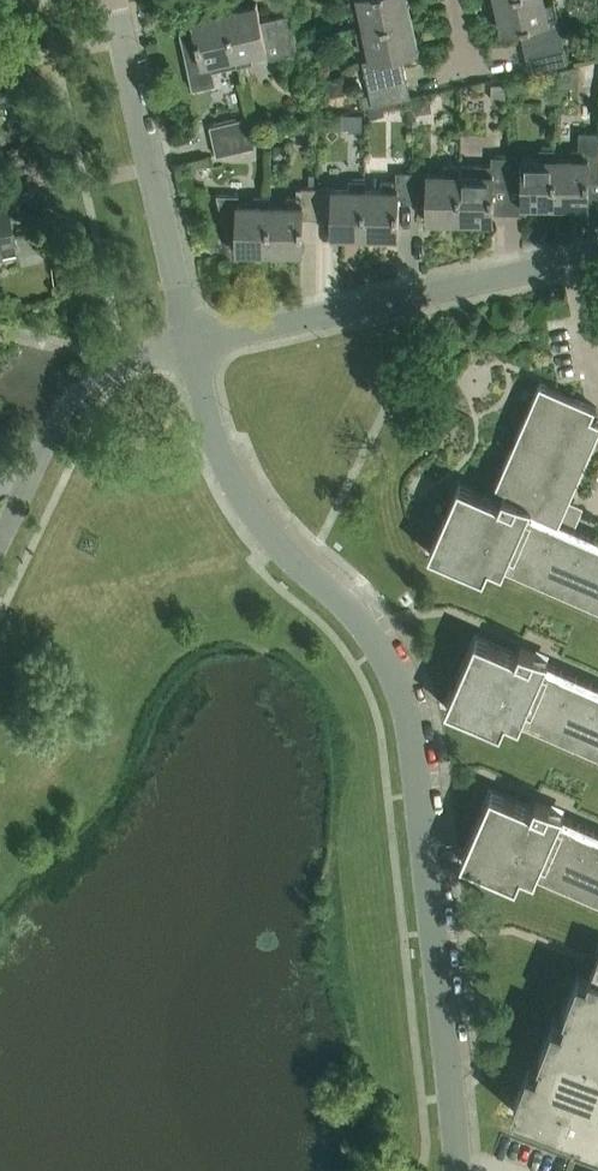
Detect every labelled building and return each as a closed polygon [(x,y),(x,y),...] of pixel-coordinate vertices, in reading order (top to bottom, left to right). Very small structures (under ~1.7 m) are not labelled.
[(365,27),(412,17),(408,0),(349,0),(352,15),(362,12),(365,27)] [(502,32),(520,27),(523,40),(561,32),(554,2),(545,5),(544,0),(495,0),(502,32)] [(257,3),(224,10),(237,67),(253,63),(251,54),(266,51),(268,60),(298,54),(290,16),(261,22),(257,3)] [(213,72),(237,67),(224,10),(193,17),(196,35),(181,38),(189,77),(192,91),(216,86),(213,72)] [(412,17),(365,27),(365,29),(356,31),(359,46),(369,44),(372,60),(364,62),(370,91),(408,82),(402,54),(419,50),(412,17)] [(523,40),(526,55),(564,47),(561,32),(523,40)] [(526,55),(530,71),(568,62),(564,47),(526,55)] [(584,82),(597,82),(597,64),(585,64),(584,82)] [(344,75),(326,79),(331,97),(348,92),(344,75)] [(408,82),(370,91),(373,105),(411,97),(408,82)] [(492,84),(491,99),(506,99),(506,85),(492,84)] [(430,99),(415,101),(418,115),(427,113),(431,107),(430,99)] [(374,106),(369,107),(371,117),(386,114),(384,104),(374,106)] [(253,132),(249,117),(210,126),(213,141),(253,132)] [(253,132),(213,141),(217,156),(256,147),(253,132)] [(578,132),(578,149),(572,149),(571,159),(556,158),(555,206),(587,206),(588,179),(597,179),(597,132),(578,132)] [(275,144),(275,158),(282,158),(286,153),(287,145),(275,144)] [(525,155),(508,155),(508,186),(522,186),(522,206),(555,206),(556,158),(556,149),(540,148),(540,158),(525,158),(525,155)] [(491,164),(461,164),(460,221),(492,222),(492,186),(508,186),(508,155),(491,155),(491,164)] [(429,171),(412,171),(412,203),(429,204),(429,221),(460,221),(461,164),(444,164),(444,174),(430,173),(429,171)] [(398,203),(412,203),(412,171),(395,171),(395,180),(380,180),(380,190),(365,190),(364,238),(397,238),(398,203)] [(364,238),(365,190),(365,179),(349,179),(349,189),(335,189),(335,187),(318,187),(317,218),(332,218),(332,237),(364,238)] [(285,205),(270,205),(269,254),(302,254),(302,218),(317,218),(318,187),(301,186),(301,196),(285,196),(285,205)] [(16,255),(3,195),(0,196),(0,258),(16,255)] [(269,254),(270,205),(270,195),(254,195),(253,204),(238,204),(238,195),(215,195),(224,234),(236,234),(236,253),(269,254)] [(586,403),(540,383),(497,484),(506,488),(500,502),(459,485),(430,553),(485,577),(490,565),(504,571),(506,566),(597,606),(597,539),(573,528),(580,511),(565,505),(597,431),(597,421),(590,417),(595,407),(586,403)] [(548,663),(550,659),(522,646),(517,656),(477,639),(447,707),(502,732),(507,720),(521,726),(523,721),(597,754),(597,684),(548,663)] [(563,816),(565,812),(537,800),(532,809),(492,791),(461,860),(517,885),(522,873),(535,879),(538,873),(597,900),(597,832),(563,816)] [(591,972),(588,979),(579,975),(565,1012),(567,1013),(563,1024),(554,1021),(539,1058),(542,1059),(538,1070),(529,1067),(514,1103),(517,1104),(515,1111),(576,1134),(575,1137),(597,1146),(597,975),(591,972)]
